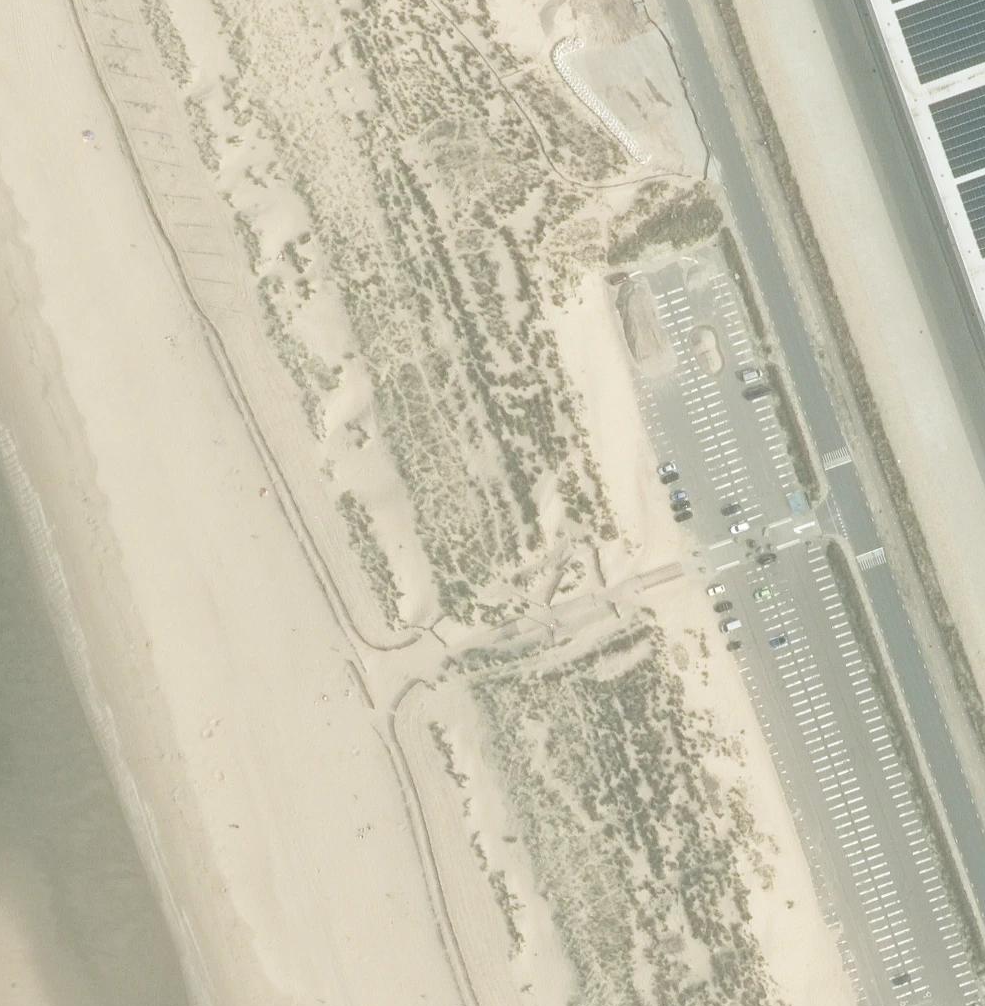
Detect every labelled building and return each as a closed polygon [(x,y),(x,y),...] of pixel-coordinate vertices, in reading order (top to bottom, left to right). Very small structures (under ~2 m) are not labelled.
[(586,50),(644,29),(634,0),(568,0),(586,50)] [(903,108),(984,79),(984,0),(865,0),(903,108)] [(903,108),(984,339),(984,79),(903,108)]
